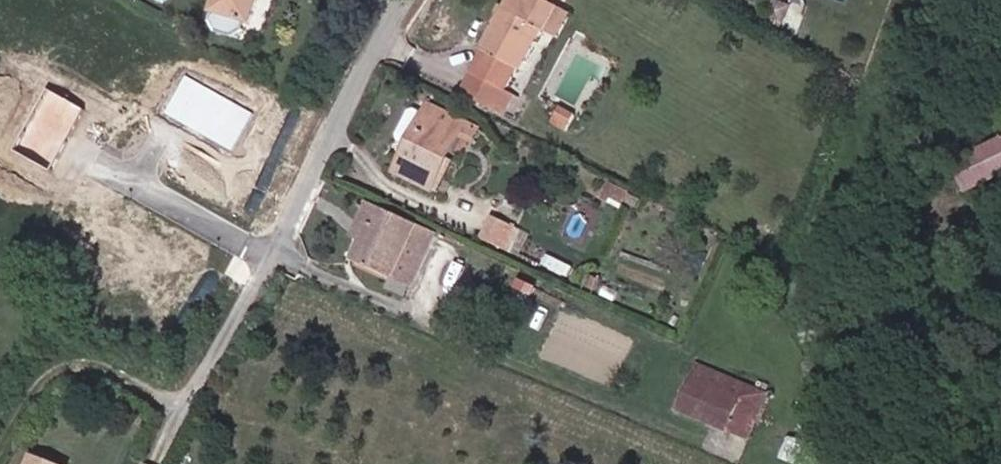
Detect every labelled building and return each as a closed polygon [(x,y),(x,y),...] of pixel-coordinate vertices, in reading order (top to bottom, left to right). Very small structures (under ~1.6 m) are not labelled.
[(220,13),(252,25),(261,0),(225,0),(220,13)] [(487,69),(525,89),(555,30),(567,5),(558,0),(525,0),(487,69)] [(567,5),(555,30),(566,36),(580,12),(567,5)] [(525,89),(487,69),(478,87),(515,107),(525,89)] [(443,120),(447,113),(438,108),(434,116),(443,120)] [(462,168),(475,138),(483,140),(488,127),(472,119),(469,123),(447,113),(443,120),(434,116),(425,112),(418,114),(408,136),(409,143),(419,148),(462,168)] [(1000,169),(1000,130),(976,143),(993,173),(1000,169)] [(993,173),(976,143),(950,157),(967,187),(993,173)] [(449,194),(462,168),(419,148),(406,174),(449,194)] [(361,232),(374,238),(389,208),(376,202),(361,232)] [(448,234),(389,208),(374,238),(362,262),(401,280),(404,274),(423,283),(448,234)] [(523,250),(532,231),(508,221),(500,240),(523,250)] [(404,274),(401,280),(420,289),(423,283),(404,274)] [(747,401),(679,374),(666,409),(735,436),(747,401)] [(784,415),(771,450),(808,463),(827,463),(833,448),(838,435),(784,415)] [(833,448),(827,463),(839,463),(843,452),(833,448)]
